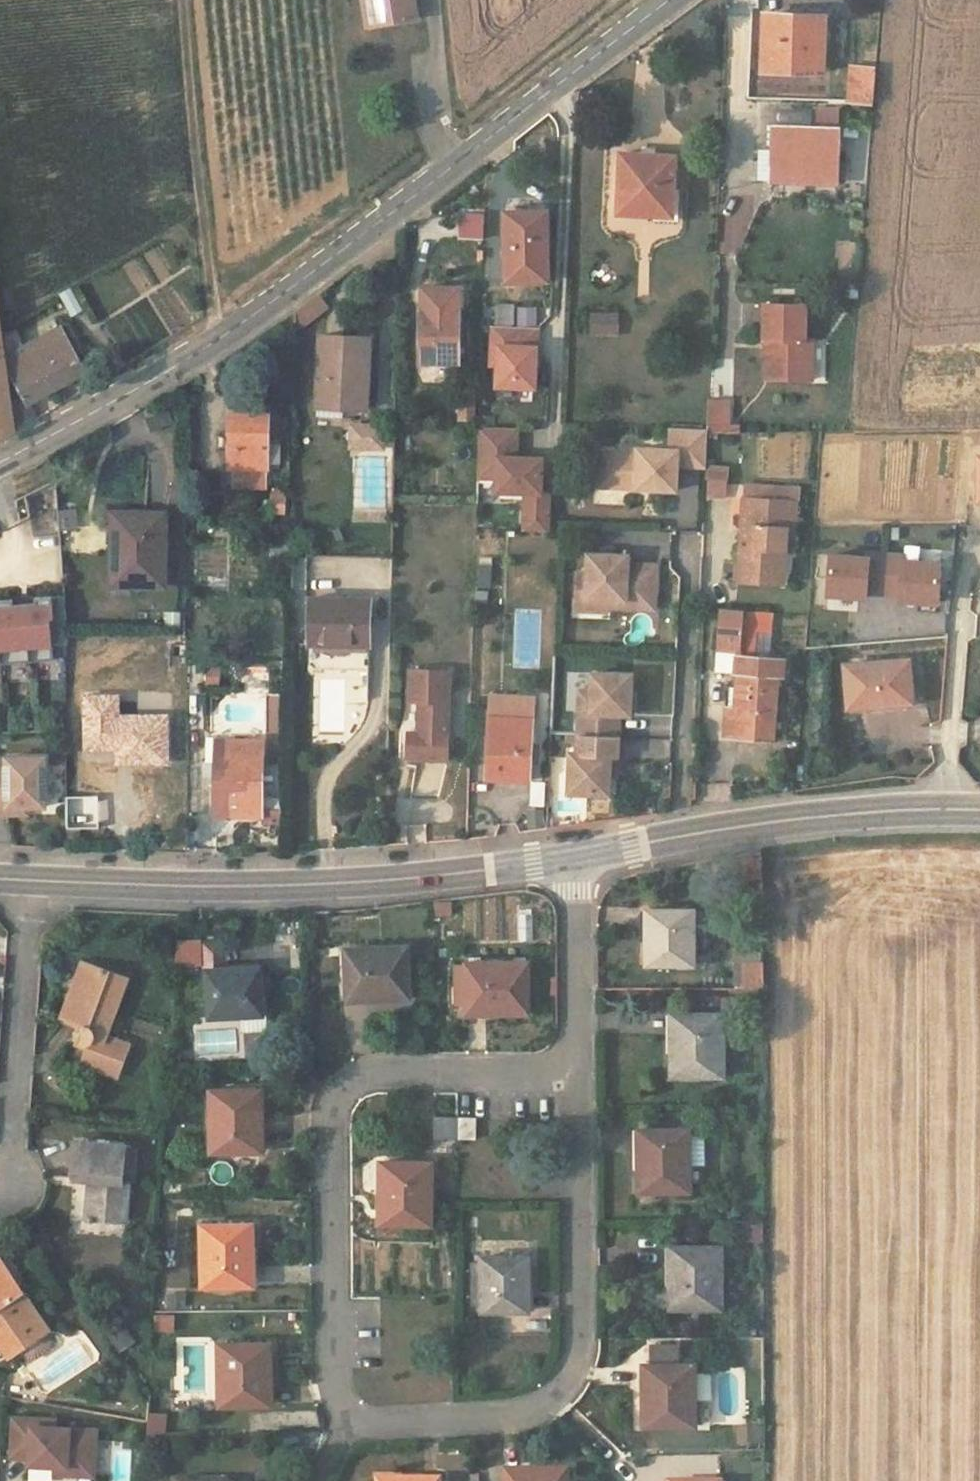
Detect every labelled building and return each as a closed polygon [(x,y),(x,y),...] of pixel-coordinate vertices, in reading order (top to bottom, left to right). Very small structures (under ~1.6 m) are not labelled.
[(366,22),(379,20),(375,0),(362,0),(366,22)] [(379,20),(415,13),(413,0),(375,0),(379,20)] [(823,13),(764,12),(762,70),(820,71),(823,13)] [(858,64),(849,63),(849,70),(852,70),(850,100),(872,101),(875,70),(858,69),(858,64)] [(838,127),(774,125),(771,179),(835,182),(838,127)] [(673,215),(676,155),(622,152),(619,212),(673,215)] [(485,211),(460,210),(459,235),(484,236),(485,211)] [(547,210),(504,211),(505,281),(548,281),(547,210)] [(512,303),(495,304),(496,325),(513,325),(512,303)] [(804,304),(763,303),(763,338),(769,338),(770,350),(765,351),(765,376),(810,378),(811,337),(804,337),(804,304)] [(458,309),(421,308),(421,360),(458,360),(458,309)] [(535,386),(538,327),(496,325),(493,325),(492,345),(492,364),(498,364),(498,385),(535,386)] [(369,336),(321,334),(318,406),(366,408),(369,336)] [(15,439),(0,340),(0,447),(15,439)] [(33,410),(70,391),(67,386),(82,378),(72,358),(58,366),(56,362),(41,369),(36,360),(19,369),(14,381),(23,404),(16,408),(24,435),(39,426),(33,410)] [(411,385),(397,385),(397,398),(411,398),(411,385)] [(461,389),(461,417),(474,417),(474,389),(461,389)] [(234,412),(266,412),(266,399),(234,398),(234,412)] [(234,412),(230,412),(229,466),(233,466),(234,486),(267,486),(267,468),(268,468),(268,467),(281,467),(281,441),(269,441),(269,412),(266,412),(234,412)] [(541,491),(541,457),(516,457),(517,428),(479,426),(478,476),(496,477),(495,491),(525,492),(524,524),(524,529),(547,530),(547,524),(548,492),(541,491)] [(706,467),(708,430),(671,428),(670,450),(638,448),(638,453),(623,453),(602,452),(600,487),(676,491),(677,465),(706,467)] [(728,443),(712,442),(711,470),(727,471),(728,443)] [(286,484),(272,484),(271,511),(286,511),(286,484)] [(751,541),(741,540),(740,575),(785,577),(786,543),(794,544),(796,502),(778,502),(778,494),(753,493),(751,541)] [(165,511),(112,511),(112,585),(165,585),(165,511)] [(630,554),(589,552),(588,572),(578,572),(577,593),(607,594),(606,605),(656,607),(658,567),(630,566),(630,554)] [(607,594),(577,593),(576,604),(606,605),(607,594)] [(67,641),(67,633),(64,594),(35,598),(35,595),(11,598),(11,599),(0,601),(0,663),(53,658),(52,643),(67,641)] [(371,597),(310,596),(309,644),(370,645),(371,597)] [(720,608),(717,649),(739,650),(742,610),(720,608)] [(771,634),(772,612),(742,610),(739,650),(752,651),(753,633),(771,634)] [(179,614),(171,615),(172,630),(180,630),(179,614)] [(168,632),(168,667),(186,666),(186,632),(168,632)] [(786,659),(737,655),(735,671),(737,671),(734,709),(727,708),(725,735),(776,739),(779,706),(774,706),(776,674),(784,676),(786,659)] [(909,658),(845,664),(849,708),(913,702),(909,658)] [(449,671),(409,670),(408,701),(418,701),(418,733),(408,733),(407,758),(447,759),(449,671)] [(591,712),(580,711),(579,733),(619,735),(620,713),(631,714),(632,674),(592,672),(592,691),(591,712)] [(592,691),(581,691),(580,711),(591,712),(592,691)] [(491,716),(532,718),(533,696),(492,694),(491,716)] [(145,706),(134,706),(134,715),(145,715),(145,706)] [(134,715),(86,716),(86,746),(135,746),(136,759),(168,759),(168,715),(145,715),(134,715)] [(180,760),(180,715),(168,715),(168,759),(180,760)] [(532,718),(491,716),(486,778),(528,780),(532,718)] [(619,735),(579,733),(578,752),(571,752),(569,792),(610,794),(610,775),(611,755),(618,755),(619,735)] [(262,739),(216,738),(216,794),(224,795),(224,813),(261,815),(262,739)] [(0,759),(0,813),(7,813),(8,805),(22,805),(45,805),(45,756),(6,756),(6,759),(0,759)] [(78,826),(79,811),(67,810),(67,826),(78,826)] [(78,842),(78,826),(67,826),(67,841),(78,842)] [(762,854),(738,858),(738,867),(762,864),(762,854)] [(694,911),(650,910),(650,942),(647,942),(647,965),(694,965),(694,911)] [(205,944),(207,970),(224,969),(222,943),(205,944)] [(408,946),(347,949),(349,998),(387,995),(387,998),(410,997),(408,946)] [(81,960),(60,1017),(81,1025),(78,1027),(76,1031),(75,1038),(79,1044),(82,1045),(86,1046),(80,1064),(118,1079),(132,1043),(109,1034),(130,977),(81,960)] [(529,962),(468,962),(468,1010),(505,1010),(505,1014),(529,1013),(529,962)] [(745,963),(745,987),(763,987),(763,962),(745,963)] [(224,969),(207,970),(211,1018),(262,1015),(260,970),(230,971),(230,968),(224,969)] [(723,1014),(676,1015),(677,1055),(673,1055),(673,1077),(724,1077),(723,1014)] [(263,1090),(212,1090),(212,1152),(260,1152),(259,1113),(264,1113),(263,1090)] [(457,1118),(436,1118),(436,1138),(457,1138),(457,1118)] [(457,1118),(457,1138),(476,1139),(476,1118),(457,1118)] [(690,1133),(690,1130),(643,1130),(643,1170),(640,1170),(640,1191),(690,1192),(690,1164),(690,1133)] [(711,1164),(711,1133),(690,1133),(690,1164),(711,1164)] [(125,1145),(76,1140),(73,1179),(89,1180),(86,1218),(126,1221),(129,1180),(122,1180),(125,1145)] [(432,1162),(384,1162),(383,1202),(380,1202),(380,1224),(431,1224),(432,1162)] [(252,1224),(203,1225),(204,1286),(250,1285),(249,1246),(252,1246),(252,1224)] [(722,1246),(675,1246),(676,1286),(672,1286),(671,1308),(722,1308),(722,1246)] [(528,1256),(484,1257),(484,1263),(484,1303),(484,1311),(525,1311),(525,1279),(529,1279),(528,1256)] [(2,1259),(0,1261),(0,1341),(10,1356),(24,1347),(29,1356),(36,1358),(51,1347),(51,1341),(45,1332),(49,1329),(2,1259)] [(484,1263),(473,1263),(473,1303),(484,1303),(484,1263)] [(654,1364),(676,1364),(675,1336),(654,1337),(654,1364)] [(271,1344),(220,1344),(220,1406),(269,1405),(268,1367),(271,1367),(271,1344)] [(645,1426),(696,1425),(695,1399),(708,1398),(707,1373),(695,1374),(695,1364),(676,1364),(654,1364),(648,1364),(649,1404),(644,1404),(645,1426)] [(56,1420),(13,1418),(11,1458),(30,1458),(29,1465),(55,1466),(95,1469),(97,1430),(55,1428),(56,1420)] [(95,1469),(55,1466),(54,1474),(94,1476),(95,1469)] [(508,1471),(508,1480),(566,1480),(565,1469),(508,1471)]
